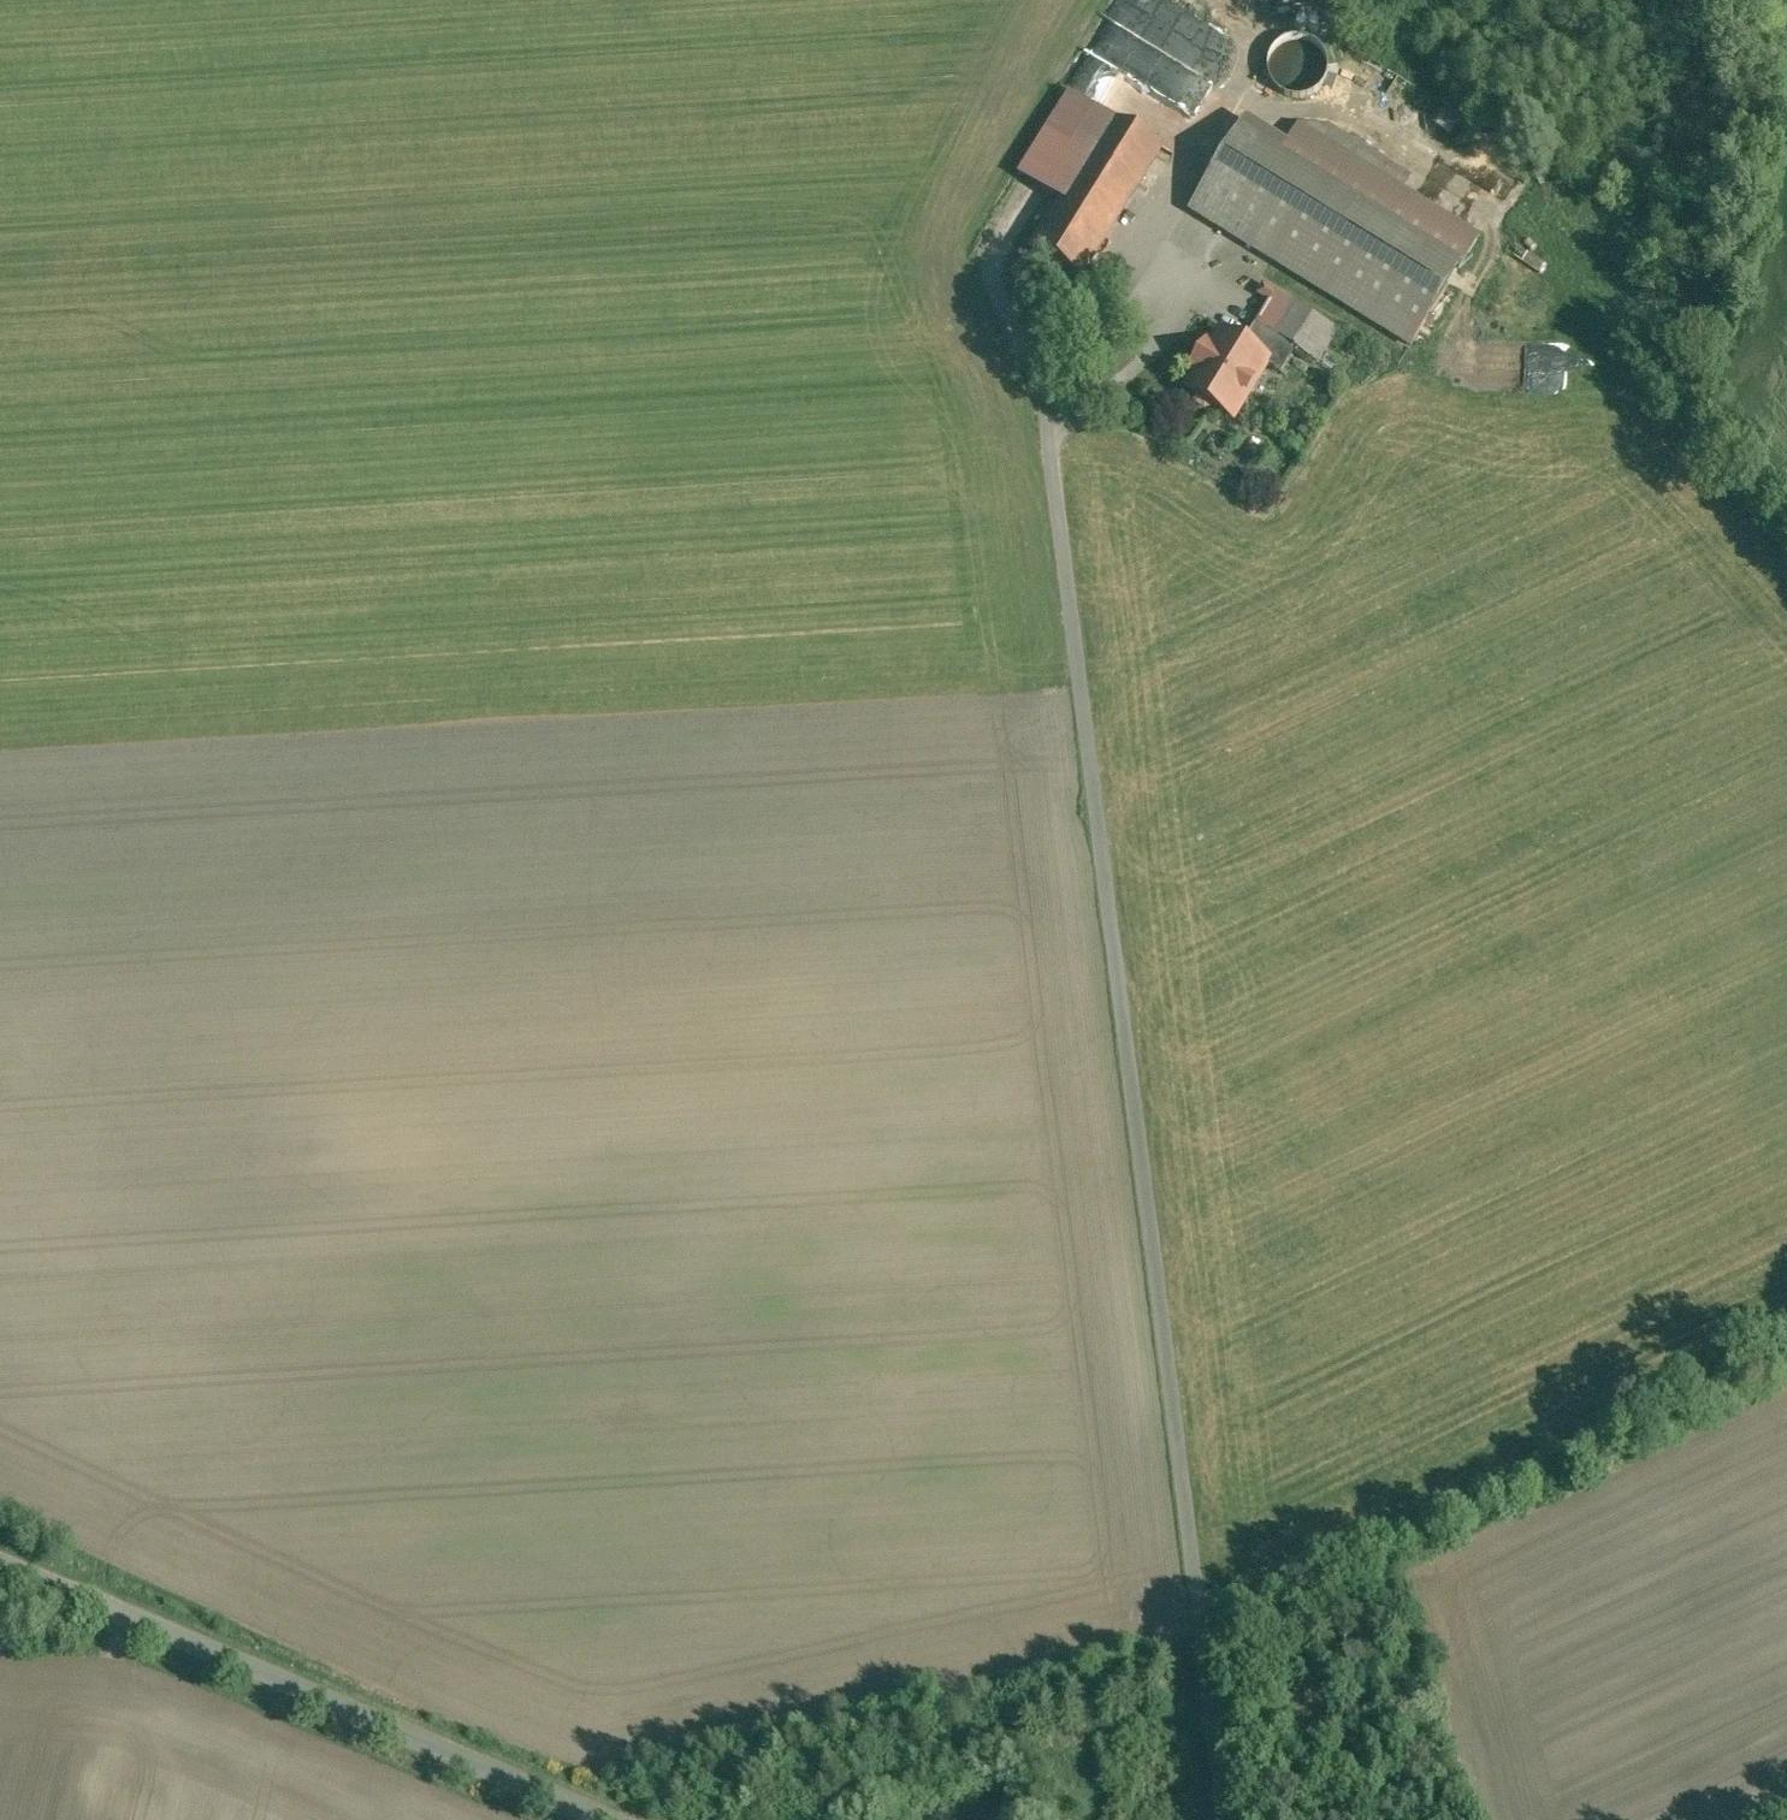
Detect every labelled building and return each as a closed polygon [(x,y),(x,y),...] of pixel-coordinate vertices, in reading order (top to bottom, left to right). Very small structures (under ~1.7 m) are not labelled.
[(1108,27),(1092,58),(1190,110),(1206,79),(1108,27)] [(1461,115),(1448,106),(1436,126),(1449,134),(1461,115)] [(1162,148),(1113,118),(1089,157),(1138,187),(1162,148)] [(1411,176),(1329,126),(1300,125),(1280,159),(1241,129),(1228,151),(1448,287),(1478,239),(1479,236),(1403,189),(1411,176)] [(1448,287),(1228,151),(1191,210),(1411,346),(1448,287)] [(1138,187),(1089,157),(1033,248),(1082,278),(1138,187)] [(1274,335),(1296,349),(1319,363),(1337,334),(1293,306),(1274,335)] [(1256,324),(1243,345),(1221,332),(1213,345),(1209,343),(1190,373),(1194,376),(1186,389),(1198,396),(1196,399),(1197,404),(1205,409),(1210,408),(1212,405),(1233,418),(1248,393),(1245,392),(1263,363),(1281,373),(1296,349),(1274,335),(1256,324)]
